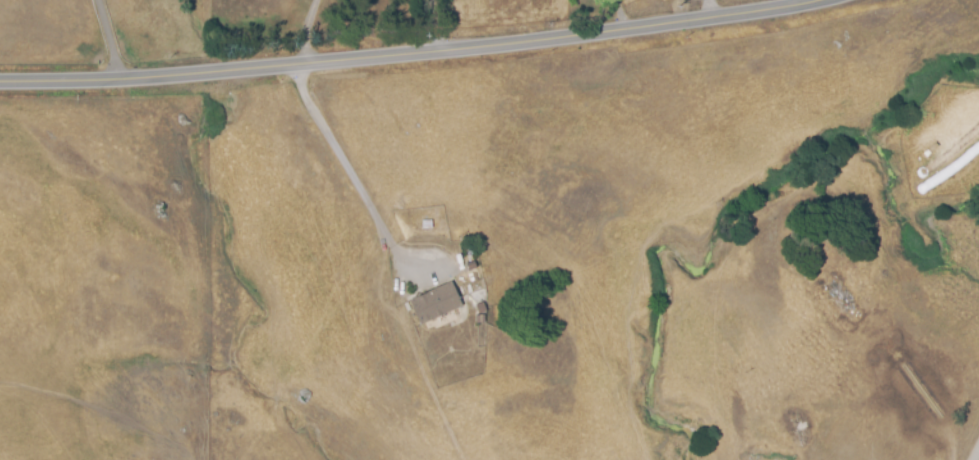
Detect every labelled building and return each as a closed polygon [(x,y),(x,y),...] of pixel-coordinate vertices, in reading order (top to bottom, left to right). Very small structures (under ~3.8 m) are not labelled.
[(452,283),(463,306),(416,329),(405,305),(452,283)]
